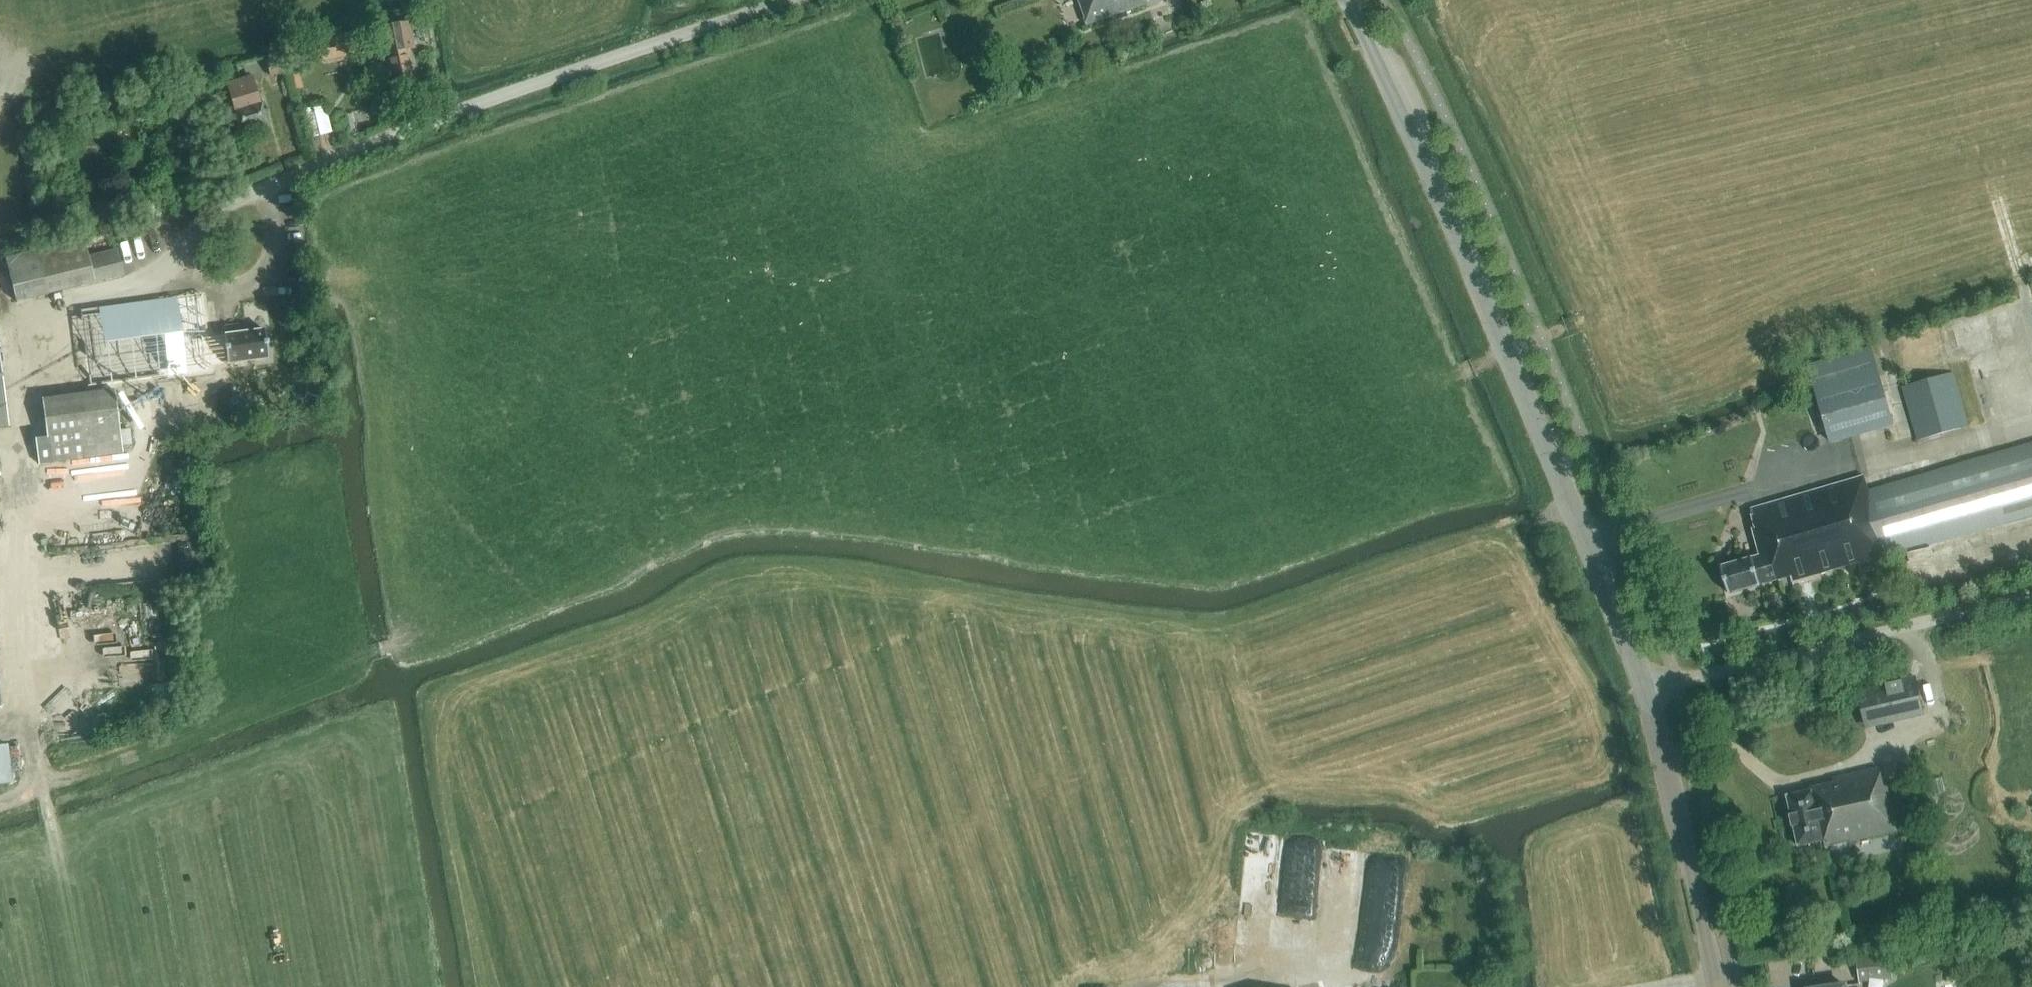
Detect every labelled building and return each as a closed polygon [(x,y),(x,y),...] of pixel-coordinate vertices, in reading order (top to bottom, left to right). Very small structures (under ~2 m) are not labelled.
[(1085,25),(1147,4),(1145,0),(1076,0),(1085,25)] [(391,82),(413,78),(413,76),(412,77),(407,50),(414,49),(409,23),(382,28),(391,81),(391,82)] [(327,60),(365,53),(361,34),(332,40),(333,46),(324,47),(327,60)] [(239,133),(268,124),(262,102),(260,97),(259,94),(256,94),(251,77),(227,84),(232,102),(230,102),(233,111),(232,111),(239,133)] [(328,107),(316,110),(323,136),(335,133),(328,107)] [(5,258),(16,303),(47,296),(96,284),(95,283),(123,276),(118,256),(90,263),(84,237),(36,251),(5,258)] [(204,368),(268,359),(264,331),(210,338),(207,313),(204,313),(202,295),(98,309),(100,329),(95,330),(102,387),(205,374),(204,368)] [(241,334),(240,326),(224,328),(225,336),(241,334)] [(1831,444),(1892,426),(1870,349),(1808,367),(1831,444)] [(9,426),(0,359),(0,427),(9,426)] [(1917,442),(1967,428),(1952,374),(1902,388),(1917,442)] [(50,463),(123,453),(115,391),(42,400),(50,463)] [(1970,463),(1931,474),(1927,460),(1863,478),(1750,511),(1755,529),(1753,529),(1760,557),(1721,568),(1728,595),(1790,577),(1791,583),(1886,555),(1988,525),(2031,513),(2031,445),(1970,463)] [(1923,716),(1914,677),(1855,691),(1859,707),(1849,709),(1851,719),(1861,717),(1864,730),(1923,716)] [(1824,847),(1897,831),(1886,787),(1883,788),(1878,769),(1831,780),(1833,788),(1813,792),(1813,791),(1786,797),(1791,816),(1790,817),(1792,828),(1793,827),(1798,847),(1823,841),(1824,847)] [(1859,980),(1892,976),(1889,956),(1856,960),(1859,980)]
